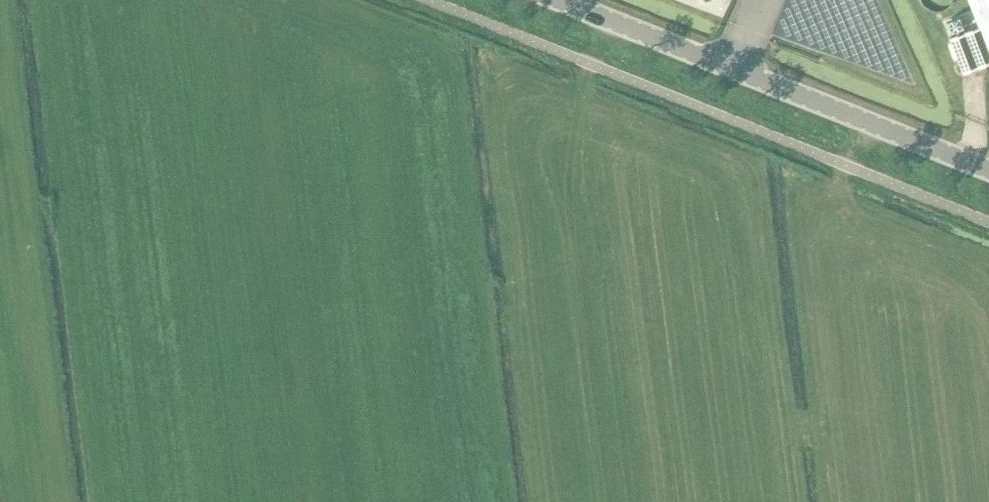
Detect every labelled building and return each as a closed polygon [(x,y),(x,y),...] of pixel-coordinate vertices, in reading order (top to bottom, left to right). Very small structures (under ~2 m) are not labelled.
[(920,2),(924,6),(929,9),(936,11),(943,9),(947,6),(951,2),(952,0),(920,0),(920,2)] [(981,26),(951,38),(964,73),(988,63),(988,0),(970,0),(981,26)]
